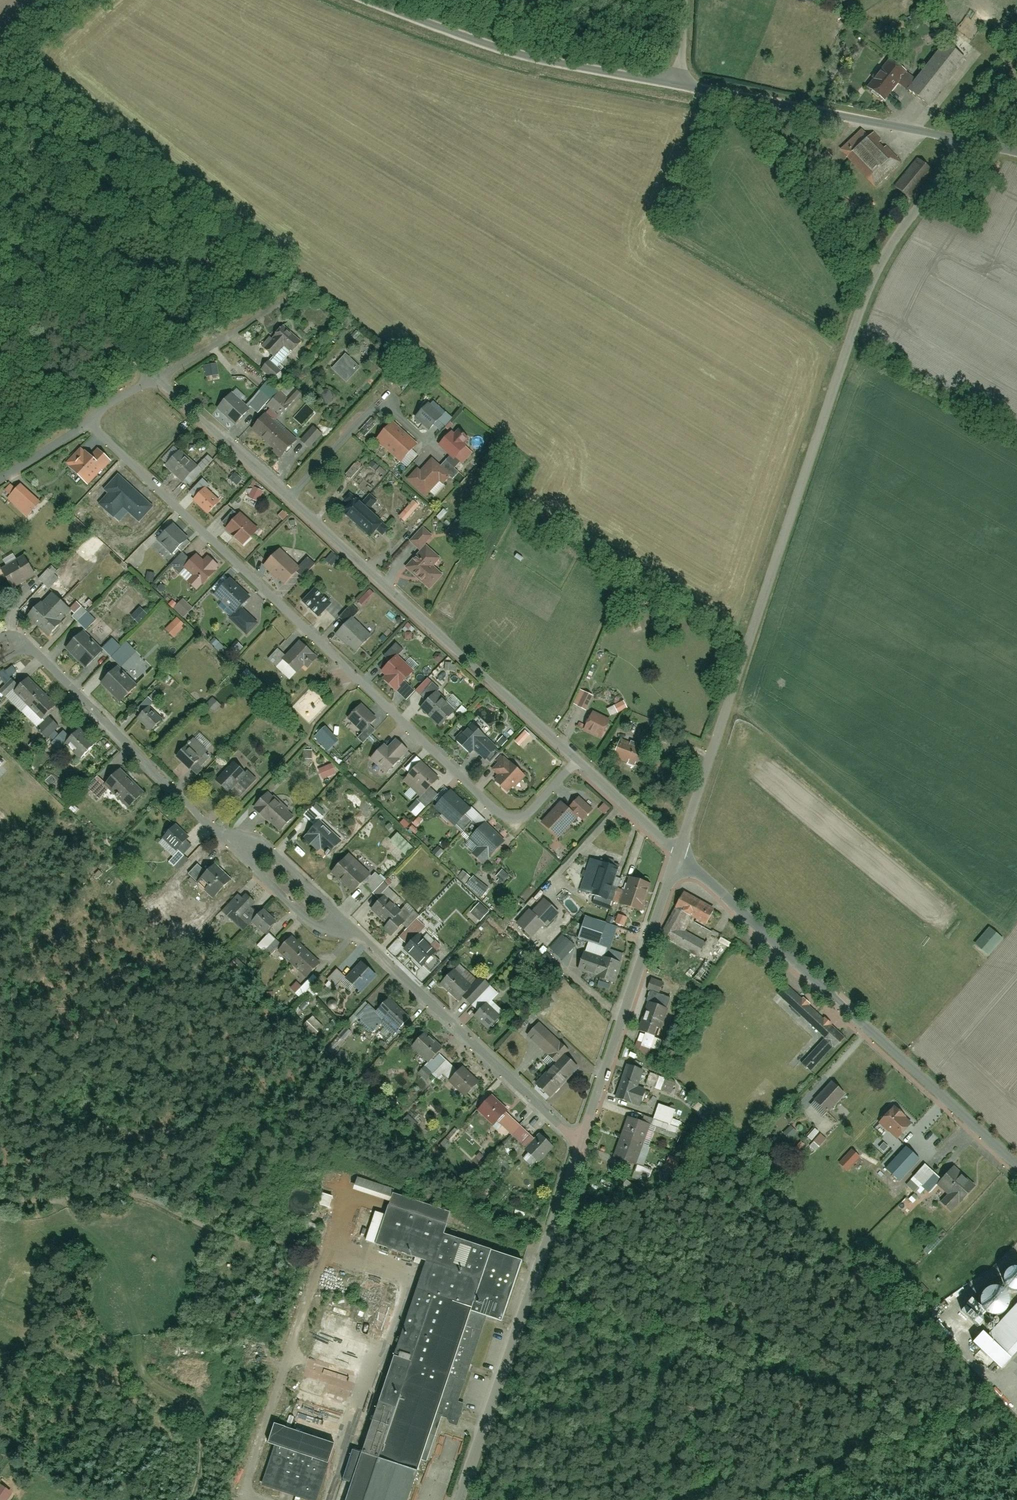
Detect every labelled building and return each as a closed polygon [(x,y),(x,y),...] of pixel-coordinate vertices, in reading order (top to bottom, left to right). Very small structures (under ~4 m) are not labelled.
[(924,108),(966,60),(947,44),(916,79),(891,58),(865,88),(883,104),(898,86),(924,108)] [(876,185),(898,163),(866,130),(843,152),(876,185)] [(833,159),(825,153),(819,162),(828,167),(833,159)] [(928,170),(915,161),(895,187),(907,197),(928,170)] [(285,321),(261,346),(271,356),(284,342),(293,350),(304,338),(285,321)] [(358,367),(344,356),(333,370),(347,381),(358,367)] [(261,370),(273,381),(281,372),(270,361),(261,370)] [(258,372),(251,380),(262,390),(269,382),(258,372)] [(227,388),(214,401),(235,421),(248,407),(227,388)] [(248,396),(238,388),(234,393),(244,401),(248,396)] [(279,391),(267,404),(271,408),(252,428),(280,455),(292,442),(273,423),(300,394),(294,389),(286,398),(279,391)] [(269,399),(261,392),(249,405),(258,413),(269,399)] [(427,406),(416,419),(430,430),(441,417),(427,406)] [(440,423),(447,429),(455,420),(448,414),(440,423)] [(379,442),(400,462),(416,445),(394,425),(379,442)] [(314,428),(302,442),(312,450),(323,435),(314,428)] [(468,447),(453,434),(439,450),(455,463),(468,447)] [(92,456),(83,446),(66,463),(89,487),(114,461),(101,447),(92,456)] [(179,450),(167,463),(184,480),(196,467),(179,450)] [(418,471),(410,481),(414,484),(414,485),(428,497),(448,474),(433,462),(422,474),(418,471)] [(468,480),(448,463),(443,469),(463,486),(468,480)] [(152,511),(117,480),(104,496),(112,503),(105,510),(118,521),(125,514),(139,525),(152,511)] [(209,512),(218,501),(204,488),(195,498),(209,512)] [(255,488),(249,497),(257,503),(263,493),(255,488)] [(349,504),(342,513),(366,534),(375,524),(362,513),(368,507),(363,502),(356,510),(349,504)] [(415,504),(402,519),(407,523),(420,508),(415,504)] [(234,510),(222,522),(227,527),(239,515),(234,510)] [(242,513),(227,529),(245,546),(261,530),(242,513)] [(458,521),(449,533),(459,541),(468,529),(458,521)] [(186,539),(171,525),(159,538),(174,552),(186,539)] [(424,526),(412,539),(422,548),(434,535),(424,526)] [(421,548),(403,570),(428,589),(437,577),(424,567),(432,557),(421,548)] [(303,578),(316,563),(307,556),(298,566),(280,549),(266,564),(288,585),(298,574),(303,578)] [(333,553),(326,562),(334,568),(340,559),(333,553)] [(196,590),(218,567),(207,557),(202,562),(196,556),(191,561),(185,554),(172,567),(196,590)] [(22,557),(0,568),(0,574),(8,590),(32,578),(22,557)] [(50,571),(40,581),(50,591),(60,581),(50,571)] [(242,606),(254,594),(235,576),(216,595),(234,612),(228,618),(246,635),(258,622),(242,606)] [(332,607),(316,590),(303,604),(319,620),(332,607)] [(371,590),(366,595),(372,601),(377,595),(371,590)] [(53,591),(29,616),(50,637),(72,615),(85,627),(95,618),(74,597),(68,604),(53,591)] [(360,651),(373,637),(354,620),(361,612),(351,603),(341,614),(348,620),(337,631),(360,651)] [(402,628),(402,637),(414,638),(414,629),(402,628)] [(112,637),(103,646),(122,665),(131,656),(112,637)] [(74,638),(64,648),(87,669),(97,659),(74,638)] [(292,684),(318,656),(301,639),(287,654),(282,648),(269,662),(292,684)] [(415,675),(398,658),(408,653),(401,647),(385,659),(391,665),(379,677),(397,694),(415,675)] [(434,655),(434,664),(442,663),(442,655),(434,655)] [(446,664),(446,673),(457,674),(457,664),(446,664)] [(111,672),(101,682),(123,704),(133,693),(111,672)] [(442,727),(456,711),(438,695),(443,690),(434,682),(423,695),(430,702),(423,710),(442,727)] [(26,683),(14,695),(39,720),(51,708),(26,683)] [(312,690),(296,707),(313,722),(328,705),(312,690)] [(586,692),(579,706),(588,710),(595,696),(586,692)] [(363,705),(350,720),(364,732),(358,739),(365,745),(377,732),(372,727),(379,720),(363,705)] [(150,709),(138,723),(156,739),(168,726),(150,709)] [(604,739),(612,724),(590,713),(582,728),(604,739)] [(650,722),(632,713),(628,720),(647,729),(650,722)] [(80,760),(97,744),(82,728),(72,738),(52,719),(41,730),(64,752),(68,748),(80,760)] [(502,754),(473,726),(456,744),(471,757),(475,753),(490,766),(502,754)] [(386,777),(410,752),(395,737),(371,762),(386,777)] [(194,740),(175,758),(190,773),(196,767),(200,771),(213,758),(194,740)] [(645,750),(618,740),(612,757),(638,767),(645,750)] [(303,750),(301,764),(311,765),(313,751),(303,750)] [(526,775),(504,754),(493,767),(501,774),(496,780),(510,793),(526,775)] [(433,787),(439,781),(416,759),(405,771),(425,790),(417,798),(426,808),(439,794),(433,787)] [(236,766),(217,785),(230,797),(232,795),(238,802),(258,782),(249,773),(246,776),(236,766)] [(140,799),(112,772),(103,782),(99,779),(90,789),(100,799),(107,792),(128,812),(140,799)] [(252,807),(281,837),(298,820),(269,791),(252,807)] [(481,817),(453,792),(439,807),(467,832),(481,817)] [(561,801),(541,823),(558,840),(578,818),(582,822),(592,811),(578,798),(569,808),(561,801)] [(312,804),(304,813),(315,824),(321,818),(323,815),(312,804)] [(315,824),(303,836),(318,851),(321,847),(328,853),(342,837),(321,818),(315,824)] [(480,868),(504,842),(486,824),(471,840),(479,847),(469,857),(480,868)] [(167,831),(156,842),(171,857),(182,846),(167,831)] [(170,863),(176,869),(186,858),(180,852),(170,863)] [(411,942),(405,948),(424,966),(437,952),(418,934),(429,923),(418,912),(414,917),(402,907),(398,912),(392,906),(400,897),(376,873),(372,877),(349,855),(333,872),(354,892),(363,883),(379,899),(369,909),(385,924),(382,927),(395,939),(401,932),(411,942)] [(582,893),(639,911),(648,883),(633,878),(628,892),(612,887),(614,881),(619,883),(624,870),(593,860),(582,893)] [(199,867),(191,875),(197,881),(206,873),(199,867)] [(503,871),(497,879),(505,886),(511,878),(503,871)] [(225,892),(207,874),(196,886),(213,903),(225,892)] [(475,879),(468,888),(484,900),(491,891),(475,879)] [(680,893),(659,936),(658,940),(696,959),(704,942),(685,932),(691,919),(701,924),(710,907),(680,893)] [(313,970),(319,962),(291,936),(284,944),(270,931),(277,924),(261,909),(257,914),(250,907),(254,902),(247,895),(240,902),(236,898),(222,912),(241,929),(250,920),(266,935),(257,945),(271,958),(280,948),(308,975),(299,984),(307,991),(321,977),(313,970)] [(531,911),(518,926),(534,940),(546,926),(548,929),(561,915),(546,902),(535,914),(531,911)] [(477,908),(470,915),(479,923),(486,915),(477,908)] [(588,918),(581,940),(600,947),(608,924),(588,918)] [(635,934),(624,930),(622,938),(633,941),(635,934)] [(568,937),(565,946),(574,949),(577,940),(568,937)] [(576,953),(572,967),(602,977),(600,983),(610,986),(618,960),(607,957),(606,962),(576,953)] [(359,996),(376,979),(360,964),(346,978),(337,969),(326,981),(336,990),(344,982),(359,996)] [(459,965),(439,985),(459,1004),(466,996),(480,1010),(473,1018),(487,1031),(502,1015),(491,1004),(501,993),(483,977),(474,987),(463,976),(467,972),(459,965)] [(648,992),(652,993),(641,1026),(657,1031),(661,1020),(665,1022),(674,996),(664,993),(667,982),(653,977),(648,992)] [(809,1076),(844,1036),(784,984),(774,995),(824,1039),(800,1067),(809,1076)] [(393,1037),(411,1019),(389,998),(375,1013),(367,1007),(358,1017),(369,1028),(376,1022),(393,1037)] [(533,1014),(524,1025),(532,1032),(541,1021),(533,1014)] [(549,1027),(535,1041),(556,1063),(570,1048),(549,1027)] [(643,1033),(639,1044),(652,1048),(656,1038),(643,1033)] [(464,1096),(476,1084),(462,1070),(458,1074),(436,1053),(440,1049),(424,1034),(411,1047),(428,1063),(422,1070),(436,1084),(443,1077),(464,1096)] [(582,1074),(568,1061),(543,1087),(557,1100),(582,1074)] [(643,1068),(628,1063),(617,1097),(640,1104),(646,1087),(638,1084),(643,1068)] [(652,1076),(649,1087),(662,1091),(666,1080),(652,1076)] [(841,1097),(831,1087),(814,1102),(824,1113),(841,1097)] [(538,1165),(556,1146),(541,1132),(535,1138),(491,1097),(478,1111),(495,1127),(501,1121),(526,1146),(522,1150),(538,1165)] [(641,1114),(639,1120),(627,1117),(614,1158),(636,1165),(643,1142),(648,1126),(666,1132),(674,1108),(660,1103),(655,1118),(641,1114)] [(909,1124),(892,1109),(882,1120),(899,1135),(909,1124)] [(940,1185),(951,1195),(943,1205),(951,1212),(960,1202),(961,1204),(978,1185),(957,1166),(940,1185)] [(926,1167),(914,1180),(929,1194),(941,1181),(926,1167)] [(349,1499),(410,1499),(472,1313),(503,1324),(524,1261),(445,1234),(452,1214),(395,1195),(387,1217),(376,1214),(367,1242),(428,1263),(349,1499)] [(987,1295),(986,1303),(990,1310),(995,1314),(1004,1314),(1011,1310),(1014,1303),(1013,1294),(1008,1289),(998,1286),(991,1289),(987,1295)] [(981,1348),(1004,1369),(1016,1355),(1016,1309),(981,1348)] [(275,1425),(269,1445),(274,1446),(329,1464),(336,1444),(275,1425)] [(329,1464),(274,1446),(261,1488),(299,1499),(318,1499),(329,1464)]
